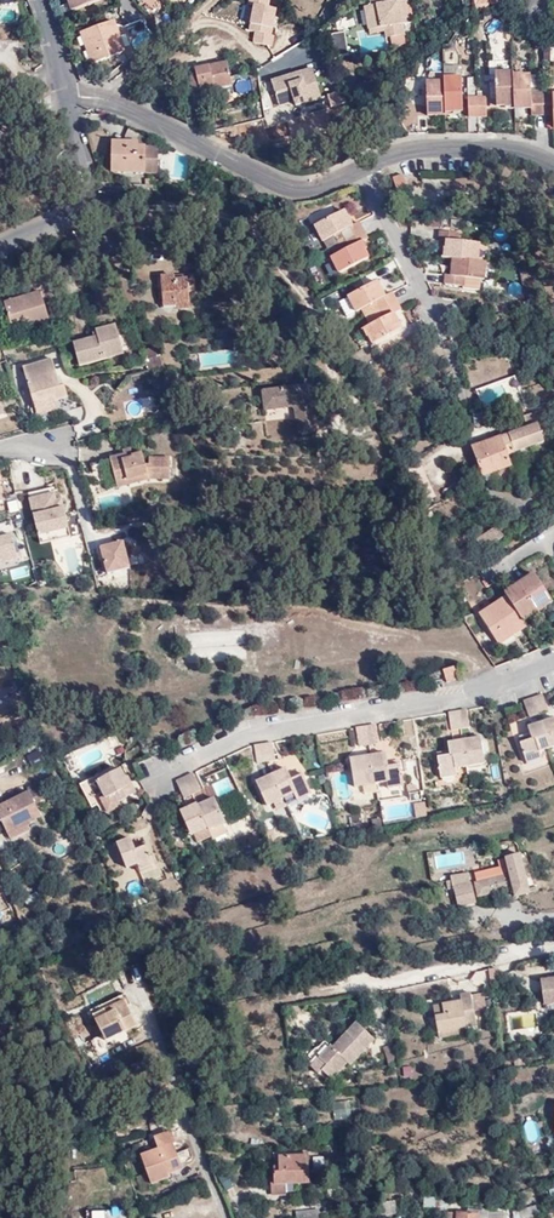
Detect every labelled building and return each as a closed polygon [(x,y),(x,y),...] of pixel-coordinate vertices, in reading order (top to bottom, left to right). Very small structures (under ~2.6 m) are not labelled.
[(401,2),(393,2),(368,6),(362,7),(366,35),(382,34),(383,38),(399,36),(398,25),(405,25),(401,2)] [(100,63),(128,54),(123,38),(119,40),(114,25),(86,34),(92,51),(95,50),(100,63)] [(197,94),(235,84),(229,61),(190,71),(197,94)] [(309,68),(269,83),(278,109),(292,104),(294,110),(321,100),(309,68)] [(516,74),(516,69),(498,70),(499,102),(507,102),(517,102),(516,74)] [(465,73),(446,73),(446,75),(447,104),(457,104),(470,105),(470,114),(480,114),(479,94),(465,94),(465,73)] [(517,102),(517,106),(533,106),(533,113),(546,113),(546,95),(534,95),(534,74),(526,74),(516,74),(517,102)] [(428,110),(447,109),(447,104),(446,75),(427,76),(428,110)] [(487,94),(479,94),(480,114),(488,114),(487,94)] [(546,113),(553,113),(553,95),(546,95),(546,113)] [(112,171),(144,173),(146,148),(137,148),(127,148),(127,143),(114,142),(112,171)] [(146,148),(144,173),(156,173),(157,148),(146,148)] [(396,191),(407,188),(402,176),(392,180),(396,191)] [(12,197),(5,179),(0,181),(0,202),(12,197)] [(341,229),(345,238),(361,230),(356,219),(350,221),(343,206),(313,221),(321,238),(341,229)] [(442,257),(452,258),(476,260),(477,242),(455,240),(455,228),(438,227),(438,239),(443,240),(443,246),(442,257)] [(361,230),(345,238),(349,245),(331,254),(337,268),(365,255),(361,247),(358,240),(364,237),(361,230)] [(358,240),(361,247),(367,244),(364,237),(358,240)] [(483,276),(484,261),(476,260),(452,258),(450,274),(444,274),(444,283),(463,284),(463,275),(483,276)] [(191,308),(190,293),(189,277),(163,277),(164,305),(177,305),(178,309),(191,308)] [(373,301),(378,309),(395,300),(391,289),(384,293),(377,278),(348,293),(356,309),(373,301)] [(50,326),(41,297),(4,307),(10,328),(22,325),(25,333),(50,326)] [(395,300),(378,309),(381,316),(364,325),(367,332),(370,340),(399,325),(392,310),(399,307),(395,300)] [(367,332),(364,325),(358,327),(362,334),(367,332)] [(96,339),(93,341),(73,346),(78,368),(123,356),(115,327),(95,333),(95,335),(96,339)] [(158,348),(143,353),(147,371),(163,366),(158,348)] [(60,389),(52,362),(23,370),(32,403),(53,397),(54,403),(67,399),(64,388),(60,389)] [(317,431),(312,383),(262,389),(263,407),(288,404),(296,409),(298,433),(317,431)] [(507,403),(521,398),(518,387),(502,392),(507,403)] [(505,452),(541,438),(536,423),(544,419),(540,407),(522,413),(527,425),(474,445),(485,475),(510,465),(505,452)] [(128,460),(111,464),(118,483),(120,494),(133,490),(131,484),(141,481),(142,486),(153,485),(153,478),(162,478),(162,483),(173,483),(172,463),(154,463),(154,469),(149,471),(145,459),(136,461),(134,455),(127,455),(128,460)] [(118,483),(111,464),(94,469),(98,488),(118,483)] [(56,489),(29,495),(32,509),(34,508),(59,503),(56,489)] [(10,511),(20,509),(18,498),(8,500),(10,511)] [(59,503),(34,508),(41,541),(73,535),(67,502),(59,503)] [(0,534),(0,560),(17,556),(12,531),(0,534)] [(122,543),(100,547),(106,574),(128,569),(122,543)] [(534,578),(523,586),(542,615),(548,611),(553,608),(534,578)] [(512,604),(526,625),(542,615),(523,586),(507,596),(509,599),(512,604)] [(509,599),(498,606),(501,611),(512,604),(509,599)] [(499,648),(529,629),(526,625),(512,604),(501,611),(498,606),(480,617),(499,648)] [(453,666),(442,670),(447,682),(457,679),(453,666)] [(547,710),(542,695),(525,701),(529,716),(547,710)] [(470,727),(467,711),(457,713),(460,728),(470,727)] [(457,713),(449,714),(452,730),(460,728),(457,713)] [(541,721),(549,747),(553,746),(553,717),(541,721)] [(524,732),(521,719),(509,723),(513,736),(524,732)] [(541,721),(526,726),(530,738),(519,741),(526,763),(542,758),(540,750),(549,747),(541,721)] [(379,744),(377,726),(367,728),(370,745),(379,744)] [(370,745),(367,728),(357,730),(360,747),(370,745)] [(481,736),(462,739),(466,766),(485,763),(484,755),(482,741),(481,736)] [(466,766),(462,739),(447,742),(448,750),(449,754),(438,756),(441,778),(457,776),(455,768),(466,766)] [(273,761),(269,744),(254,746),(257,763),(273,761)] [(32,764),(44,759),(40,748),(28,753),(32,764)] [(404,786),(401,763),(388,765),(388,761),(386,753),(372,755),(376,783),(387,781),(388,788),(404,786)] [(372,755),(350,758),(354,786),(365,784),(366,792),(377,790),(376,783),(372,755)] [(31,772),(38,785),(54,777),(46,765),(31,772)] [(285,767),(276,771),(287,796),(294,793),(297,800),(312,793),(302,773),(291,779),(285,767)] [(124,769),(99,781),(107,798),(114,794),(118,802),(137,792),(129,775),(128,777),(124,769)] [(272,772),(284,797),(287,796),(276,771),(272,772)] [(186,776),(195,795),(202,792),(193,772),(186,776)] [(284,797),(272,772),(255,781),(267,806),(274,802),(277,810),(287,805),(284,797)] [(178,779),(183,790),(187,799),(195,795),(186,776),(178,779)] [(38,785),(27,790),(27,794),(0,807),(0,822),(7,836),(26,826),(40,819),(33,804),(44,798),(38,785)] [(151,799),(144,818),(156,822),(162,803),(151,799)] [(415,816),(426,813),(422,800),(412,803),(415,816)] [(200,807),(210,830),(228,825),(217,801),(200,807)] [(192,837),(210,830),(200,807),(182,813),(192,837)] [(26,826),(7,836),(10,841),(29,831),(26,826)] [(143,872),(157,865),(151,848),(142,852),(137,840),(120,846),(130,870),(140,866),(143,872)] [(529,892),(519,853),(505,857),(509,869),(510,874),(505,875),(476,882),(479,895),(492,892),(513,886),(515,895),(529,892)] [(468,873),(450,877),(453,888),(454,888),(471,883),(468,873)] [(471,883),(454,888),(453,888),(458,906),(476,901),(472,883),(471,883)] [(541,981),(544,1004),(553,1003),(553,979),(541,981)] [(439,1032),(459,1027),(476,1024),(474,1011),(471,995),(470,992),(460,994),(461,1001),(443,1004),(445,1015),(436,1017),(439,1032)] [(484,992),(471,995),(474,1011),(488,1009),(484,992)] [(125,1037),(137,1032),(123,1002),(91,1017),(103,1041),(123,1032),(125,1037)] [(445,1015),(443,1004),(433,1006),(436,1017),(445,1015)] [(327,1066),(322,1072),(332,1080),(348,1063),(350,1065),(374,1039),(354,1021),(319,1059),(327,1066)] [(461,1034),(459,1027),(439,1032),(440,1038),(461,1034)] [(395,1044),(384,1047),(389,1065),(400,1062),(395,1044)] [(319,1075),(322,1072),(327,1066),(319,1059),(311,1068),(319,1075)] [(351,1116),(347,1099),(332,1103),(336,1120),(351,1116)] [(172,1147),(176,1146),(171,1133),(153,1140),(158,1153),(140,1158),(150,1187),(169,1179),(168,1177),(181,1171),(172,1147)] [(286,1161),(315,1162),(314,1157),(278,1157),(278,1177),(286,1177),(286,1161)] [(278,1188),(291,1188),(315,1189),(315,1162),(286,1161),(286,1177),(278,1177),(278,1188)] [(319,1175),(329,1175),(329,1162),(319,1162),(319,1175)] [(343,1176),(357,1176),(356,1162),(343,1162),(343,1176)] [(380,1182),(393,1182),(393,1174),(380,1173),(380,1182)] [(291,1200),(291,1188),(278,1188),(277,1188),(277,1200),(291,1200)] [(423,1204),(435,1205),(436,1195),(424,1194),(423,1204)] [(541,1213),(542,1217),(547,1216),(544,1203),(538,1205),(541,1213)] [(542,1217),(541,1213),(538,1205),(523,1209),(525,1217),(538,1217),(542,1217)] [(385,1217),(397,1217),(397,1207),(385,1206),(385,1217)]
